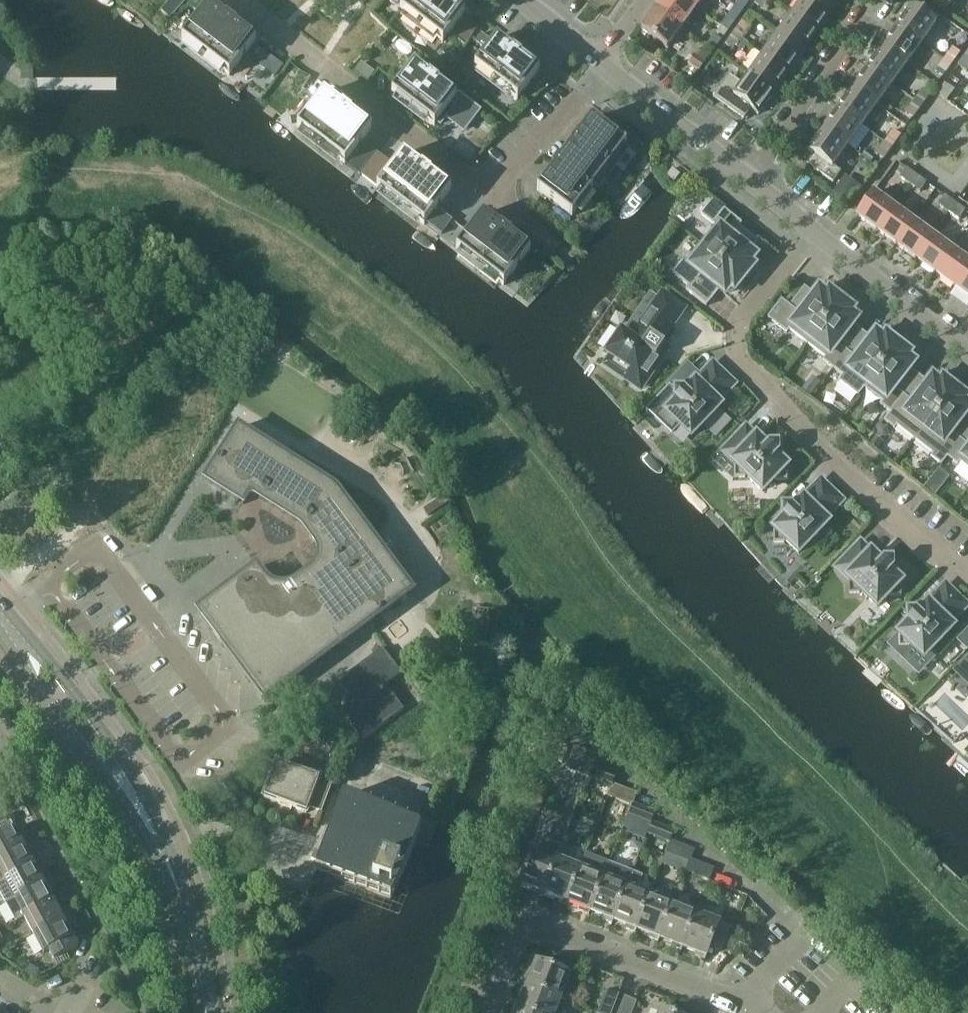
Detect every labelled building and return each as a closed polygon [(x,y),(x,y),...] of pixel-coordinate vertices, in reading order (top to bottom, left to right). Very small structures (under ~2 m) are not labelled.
[(161,11),(169,19),(187,0),(171,0),(161,11)] [(400,10),(421,26),(441,0),(407,0),(400,10)] [(446,0),(441,0),(421,26),(443,43),(465,14),(446,0)] [(657,11),(682,29),(696,9),(684,0),(665,0),(657,11)] [(696,9),(703,0),(684,0),(696,9)] [(742,12),(750,0),(738,0),(734,6),(742,12)] [(756,5),(763,10),(770,0),(759,0),(756,5)] [(834,11),(818,0),(804,0),(794,14),(819,32),(834,11)] [(842,0),(818,0),(834,11),(842,0)] [(182,39),(205,58),(232,23),(208,4),(182,39)] [(938,22),(912,4),(897,26),(923,44),(938,22)] [(726,17),(734,23),(742,12),(734,6),(726,17)] [(668,49),(682,29),(657,11),(643,31),(668,49)] [(805,53),(819,32),(794,14),(779,35),(805,53)] [(744,22),(735,34),(742,39),(751,27),(744,22)] [(256,41),(232,23),(205,58),(229,76),(256,41)] [(720,26),(716,31),(724,37),(728,31),(720,26)] [(908,64),(923,44),(897,26),(883,46),(908,64)] [(705,46),(713,51),(722,39),(714,34),(705,46)] [(735,34),(727,46),(734,51),(742,39),(735,34)] [(790,73),(805,53),(779,35),(765,55),(790,73)] [(474,67),(496,83),(518,55),(496,38),(474,67)] [(893,85),(908,64),(883,46),(868,67),(893,85)] [(255,59),(274,73),(282,62),(263,48),(255,59)] [(946,60),(953,65),(962,53),(954,48),(946,60)] [(687,64),(698,72),(705,62),(694,54),(687,64)] [(775,94),(790,73),(765,55),(763,58),(757,54),(752,60),(758,64),(750,76),(775,94)] [(539,71),(518,55),(496,83),(517,100),(539,71)] [(964,56),(958,64),(967,71),(967,69),(967,58),(964,56)] [(953,65),(946,60),(937,71),(944,77),(953,65)] [(413,65),(391,93),(413,109),(434,81),(413,65)] [(879,105),(893,85),(868,67),(853,87),(879,105)] [(714,97),(720,101),(746,120),(753,110),(760,115),(775,94),(750,76),(744,85),(730,75),(714,97)] [(434,81),(413,109),(434,126),(436,123),(449,133),(469,107),(434,81)] [(937,94),(946,100),(954,90),(945,84),(937,94)] [(853,87),(839,108),(864,126),(879,105),(853,87)] [(924,89),(916,101),(923,106),(931,94),(924,89)] [(321,146),(348,111),(324,93),(297,128),(321,146)] [(907,113),(914,118),(923,106),(916,101),(907,113)] [(849,147),(864,127),(864,126),(839,108),(824,128),(849,147)] [(348,111),(321,146),(344,164),(371,129),(348,111)] [(591,119),(573,143),(608,169),(626,145),(591,119)] [(809,165),(833,182),(841,172),(835,167),(849,147),(824,128),(809,150),(816,155),(809,165)] [(894,130),(886,142),(893,147),(902,135),(894,130)] [(350,160),(372,180),(390,162),(368,142),(350,160)] [(877,154),(884,159),(893,147),(886,142),(877,154)] [(590,193),(608,169),(573,143),(555,166),(590,193)] [(427,171),(403,153),(376,188),(400,206),(427,171)] [(555,166),(537,190),(572,217),(590,193),(555,166)] [(910,185),(916,176),(905,167),(899,177),(910,185)] [(451,190),(427,171),(400,206),(424,225),(451,190)] [(833,191),(849,203),(861,186),(845,175),(833,191)] [(916,176),(910,185),(920,192),(926,183),(916,176)] [(876,231),(894,207),(874,192),(856,217),(876,231)] [(948,213),(955,204),(944,195),(937,204),(948,213)] [(715,227),(701,244),(744,279),(753,267),(750,264),(755,258),(750,253),(758,244),(739,228),(741,225),(712,201),(700,215),(715,227)] [(955,204),(948,213),(958,220),(965,211),(955,204)] [(894,207),(876,231),(895,245),(913,221),(894,207)] [(456,249),(480,267),(506,232),(483,214),(456,249)] [(913,221),(895,245),(915,259),(932,235),(913,221)] [(530,250),(506,232),(480,267),(504,285),(530,250)] [(932,235),(915,259),(934,273),(952,249),(932,235)] [(733,292),(744,279),(701,244),(686,263),(683,261),(672,275),(688,287),(685,290),(706,307),(719,291),(724,296),(730,289),(733,292)] [(934,273),(953,287),(967,267),(967,260),(952,249),(934,273)] [(953,287),(967,298),(967,267),(953,287)] [(806,345),(840,302),(827,292),(825,296),(817,291),(813,297),(803,289),(788,309),(781,302),(767,320),(786,334),(788,331),(806,345)] [(621,331),(606,352),(628,368),(624,375),(641,387),(667,350),(662,347),(664,344),(659,341),(664,334),(666,335),(684,308),(662,293),(658,299),(650,294),(632,320),(635,322),(626,335),(621,331)] [(840,302),(806,345),(826,360),(824,363),(833,370),(861,333),(852,326),(857,321),(850,315),(853,312),(840,302)] [(861,333),(833,370),(843,378),(839,383),(858,397),(864,389),(863,389),(897,346),(885,336),(882,340),(875,335),(870,340),(861,333)] [(910,355),(897,346),(863,389),(864,389),(882,403),(880,406),(890,414),(918,377),(910,370),(914,364),(907,359),(910,355)] [(676,400),(665,412),(667,414),(665,416),(665,426),(676,426),(678,424),(690,436),(720,405),(716,402),(720,398),(721,398),(730,389),(730,388),(734,384),(713,364),(709,368),(708,367),(698,377),(699,378),(695,382),(695,381),(684,392),(682,390),(674,390),(674,398),(676,400)] [(896,427),(914,441),(954,389),(942,380),(939,384),(932,378),(928,384),(918,377),(890,414),(884,422),(894,430),(896,427)] [(940,466),(941,467),(947,459),(946,459),(967,430),(967,415),(967,414),(967,412),(967,406),(964,403),(967,399),(954,389),(914,441),(933,456),(931,459),(940,466)] [(337,491),(237,428),(204,480),(244,504),(247,499),(248,498),(250,497),(253,496),(255,496),(257,497),(304,528),(317,546),(320,549),(320,551),(320,553),(320,558),(319,563),(317,567),(315,571),(296,584),(290,587),(286,588),(280,588),(273,585),(270,583),(268,580),(259,568),(201,610),(266,700),(411,593),(337,491)] [(745,428),(721,453),(735,466),(733,468),(733,479),(744,478),(745,476),(761,491),(773,479),(775,481),(786,481),(786,470),(784,468),(786,466),(774,455),(776,453),(776,445),(768,446),(766,448),(755,437),(745,428)] [(946,459),(947,459),(956,467),(959,464),(967,471),(967,430),(946,459)] [(784,519),(773,531),(775,533),(773,535),(773,545),(784,545),(786,543),(798,555),(828,524),(824,521),(828,517),(829,518),(838,508),(838,507),(842,503),(821,483),(817,487),(816,486),(807,496),(807,497),(804,501),(803,500),(792,511),(790,509),(782,509),(782,518),(784,519)] [(860,546),(836,571),(850,584),(848,586),(848,596),(859,596),(861,594),(876,609),(888,597),(890,599),(901,599),(901,588),(899,586),(901,584),(890,573),(891,571),(891,563),(883,563),(881,565),(870,555),(860,546)] [(911,646),(923,657),(953,627),(949,623),(953,619),(954,620),(963,610),(966,605),(945,585),(942,589),(941,589),(931,599),(932,599),(928,604),(927,603),(917,614),(915,612),(907,612),(907,620),(909,622),(898,634),(900,635),(898,637),(898,648),(909,648),(911,646)] [(348,674),(342,719),(360,743),(402,711),(383,687),(399,675),(380,650),(348,674)] [(593,766),(594,767),(598,757),(574,748),(570,760),(592,769),(593,766)] [(264,798),(294,809),(306,814),(308,809),(322,813),(334,779),(320,774),(318,779),(277,763),(264,798)] [(613,785),(614,785),(617,776),(594,767),(593,766),(592,769),(589,778),(612,787),(613,785)] [(632,804),(633,804),(637,795),(614,785),(613,785),(612,787),(608,797),(632,806),(632,804)] [(318,864),(315,871),(388,898),(394,896),(420,831),(419,827),(346,796),(341,798),(322,851),(314,850),(311,859),(318,864)] [(652,823),(653,823),(656,814),(633,804),(632,804),(632,806),(628,816),(651,825),(652,823)] [(32,844),(27,835),(21,839),(10,819),(0,825),(0,827),(4,834),(0,837),(0,861),(32,844)] [(671,841),(671,842),(675,832),(653,823),(652,823),(651,825),(647,835),(670,844),(671,841)] [(690,860),(691,860),(695,851),(671,842),(671,841),(670,844),(666,853),(689,863),(690,860)] [(0,884),(35,866),(30,857),(36,853),(32,844),(0,861),(0,883),(0,884)] [(567,902),(580,869),(568,864),(573,851),(561,846),(556,859),(557,859),(544,893),(567,902)] [(520,883),(544,893),(557,859),(556,859),(533,850),(520,883)] [(590,911),(609,863),(586,854),(581,869),(580,869),(567,902),(590,911)] [(690,860),(689,863),(686,872),(709,881),(713,869),(691,860),(690,860)] [(609,863),(590,911),(604,917),(603,920),(613,924),(614,921),(613,920),(632,872),(609,863)] [(7,903),(50,880),(46,872),(39,875),(35,866),(0,884),(0,891),(7,903)] [(636,929),(649,896),(637,891),(643,876),(632,872),(613,920),(614,921),(636,929)] [(16,921),(24,917),(53,901),(48,892),(55,889),(50,880),(7,903),(16,921)] [(659,938),(673,905),(649,896),(636,929),(659,938)] [(58,911),(53,901),(24,917),(34,935),(70,916),(65,907),(58,911)] [(673,905),(659,938),(683,948),(696,914),(673,905)] [(696,914),(683,948),(706,957),(710,946),(720,923),(696,914)] [(75,925),(70,916),(34,935),(44,954),(62,945),(67,954),(78,947),(68,929),(75,925)] [(720,923),(710,946),(721,951),(730,928),(720,923)] [(536,962),(527,986),(561,999),(566,1001),(570,992),(564,990),(570,975),(536,962)] [(35,977),(39,970),(28,964),(24,971),(35,977)] [(517,1009),(527,1012),(555,1012),(561,999),(527,986),(517,1009)] [(619,994),(607,990),(598,1012),(612,1012),(619,994)] [(636,1001),(624,996),(618,1012),(631,1012),(636,1001)]
